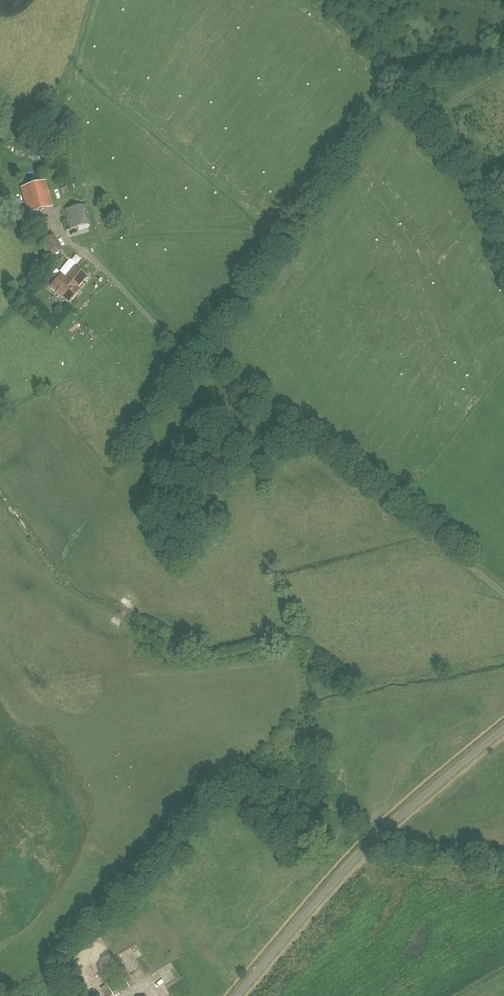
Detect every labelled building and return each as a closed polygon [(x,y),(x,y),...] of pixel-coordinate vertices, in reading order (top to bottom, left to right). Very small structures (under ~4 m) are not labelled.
[(52,206),(45,180),(21,187),(28,213),(52,206)] [(60,188),(63,195),(69,192),(66,186),(60,188)] [(89,223),(84,204),(64,210),(70,229),(89,223)] [(39,243),(49,258),(63,249),(53,234),(39,243)] [(61,274),(50,287),(69,302),(79,289),(76,287),(86,276),(74,267),(65,278),(61,274)] [(107,985),(101,989),(106,995),(111,995),(113,995),(114,995),(116,995),(130,987),(122,975),(107,984),(107,985)]
